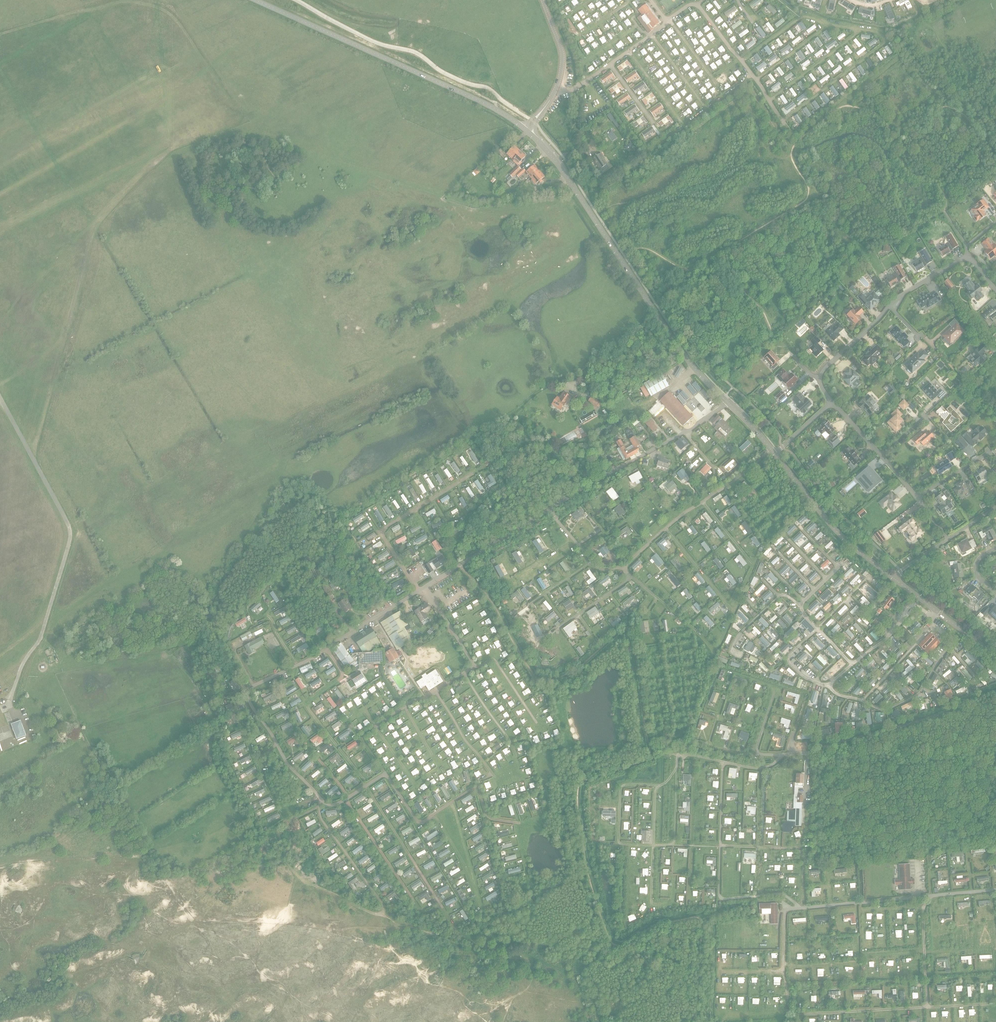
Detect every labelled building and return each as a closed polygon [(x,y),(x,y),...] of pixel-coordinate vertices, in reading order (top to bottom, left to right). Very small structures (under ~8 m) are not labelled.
[(721,8),(715,0),(713,2),(718,10),(721,8)] [(840,2),(842,3),(841,4),(852,11),(854,7),(843,0),(841,0),(840,2)] [(896,3),(897,5),(899,4),(900,6),(905,3),(906,5),(905,5),(907,9),(908,10),(912,7),(908,0),(902,0),(896,3)] [(637,18),(648,33),(653,29),(652,28),(659,22),(645,4),(638,10),(642,15),(637,18)] [(777,12),(769,4),(766,7),(774,15),(777,12)] [(887,8),(885,8),(888,16),(890,20),(894,18),(888,4),(885,5),(887,8)] [(727,17),(737,10),(734,6),(724,13),(727,17)] [(860,8),(858,12),(870,16),(871,14),(873,15),(874,12),(860,8)] [(782,18),(774,25),(777,28),(785,21),(782,18)] [(733,30),(742,23),(740,20),(731,26),(733,30)] [(774,30),(768,22),(765,24),(772,32),(774,30)] [(808,33),(816,28),(814,25),(806,31),(808,33)] [(741,38),(749,32),(747,29),(739,35),(741,38)] [(794,45),(801,39),(799,36),(792,42),(794,45)] [(861,45),(856,38),(853,41),(859,47),(861,45)] [(836,42),(834,39),(827,45),(828,48),(836,42)] [(877,41),(875,39),(867,45),(869,47),(874,43),(875,44),(877,42),(876,42),(877,41)] [(748,49),(755,43),(753,40),(748,44),(748,43),(746,45),(747,45),(746,46),(748,49)] [(866,49),(864,47),(856,53),(858,56),(866,49)] [(822,49),(814,55),(816,57),(824,51),(822,49)] [(843,59),(838,52),(835,54),(841,61),(843,59)] [(852,60),(850,58),(843,64),(844,66),(847,64),(848,65),(850,63),(850,62),(852,60)] [(875,67),(869,58),(866,60),(872,69),(875,67)] [(808,60),(800,65),(802,68),(807,65),(809,64),(809,63),(810,62),(808,60)] [(764,62),(756,67),(758,70),(761,68),(761,69),(763,68),(762,67),(766,65),(764,62)] [(842,68),(840,66),(832,72),(834,74),(839,70),(840,71),(841,70),(840,69),(842,68)] [(784,74),(779,67),(776,69),(781,76),(784,74)] [(857,80),(851,72),(848,74),(854,82),(857,80)] [(790,74),(782,79),(784,82),(792,76),(790,74)] [(828,79),(826,76),(817,83),(819,85),(825,81),(826,82),(827,81),(826,80),(828,79)] [(848,87),(842,79),(839,81),(843,86),(842,87),(843,89),(844,88),(845,89),(848,87)] [(779,82),(771,88),(773,91),(781,84),(779,82)] [(829,101),(823,93),(821,95),(825,100),(824,100),(825,102),(826,101),(827,103),(829,101)] [(802,94),(795,100),(797,102),(801,98),(802,100),(804,98),(803,97),(804,96),(802,94)] [(791,103),(783,109),(785,111),(789,108),(790,109),(791,108),(791,107),(793,105),(791,103)] [(613,142),(614,144),(618,141),(610,129),(606,132),(613,142)] [(516,154),(519,150),(514,145),(506,154),(512,158),(515,155),(515,156),(517,154),(516,154)] [(497,152),(503,157),(506,154),(500,149),(497,152)] [(515,155),(512,158),(514,160),(513,161),(517,165),(521,161),(522,163),(524,160),(523,159),(526,156),(519,150),(516,154),(517,154),(515,156),(515,155)] [(602,172),(608,167),(602,159),(603,158),(600,153),(591,159),(596,166),(597,165),(602,172)] [(535,173),(539,170),(534,164),(526,172),(524,174),(527,178),(529,176),(530,177),(534,174),(534,175),(535,173)] [(520,169),(517,166),(508,175),(511,177),(520,169)] [(516,174),(518,177),(526,171),(523,168),(516,174)] [(534,174),(530,177),(532,179),(531,180),(536,186),(538,184),(537,183),(539,181),(540,183),(542,181),(541,179),(544,176),(539,170),(535,173),(534,175),(534,174)] [(979,219),(979,220),(986,215),(983,211),(989,207),(983,199),(976,204),(977,205),(971,209),(976,215),(973,217),(976,221),(979,219)] [(952,249),(958,246),(951,234),(945,237),(948,243),(946,244),(938,249),(942,256),(950,252),(949,250),(952,249)] [(993,245),(988,238),(982,243),(987,250),(984,252),(987,255),(986,255),(988,258),(989,258),(990,259),(995,255),(995,256),(995,246),(994,244),(993,245)] [(926,265),(932,261),(924,249),(919,252),(922,258),(920,260),(919,260),(912,264),(916,272),(924,267),(923,266),(926,264),(926,265)] [(900,280),(906,277),(899,264),(893,268),(896,273),(894,275),(886,279),(891,287),(898,283),(897,281),(900,279),(900,280)] [(977,285),(975,287),(970,281),(967,283),(966,283),(966,284),(965,285),(969,291),(968,293),(967,293),(970,296),(972,298),(974,296),(978,301),(983,296),(980,292),(982,290),(980,288),(981,288),(978,285),(977,285)] [(881,300),(878,297),(882,294),(879,290),(875,294),(874,292),(866,299),(862,293),(858,297),(870,310),(874,306),(873,305),(876,303),(877,303),(881,300)] [(930,295),(928,292),(916,299),(921,308),(926,305),(927,308),(941,300),(936,291),(930,295)] [(859,316),(863,312),(859,307),(854,311),(853,309),(847,315),(850,318),(848,319),(851,322),(853,321),(855,324),(861,318),(859,316)] [(993,311),(992,309),(993,308),(993,307),(983,315),(987,320),(990,317),(994,321),(995,320),(995,309),(995,310),(994,310),(993,311)] [(803,323),(800,319),(794,325),(797,329),(803,323)] [(838,333),(843,328),(838,323),(833,328),(831,326),(825,331),(833,341),(840,335),(838,333)] [(942,335),(950,344),(964,331),(956,323),(942,335)] [(904,333),(903,334),(896,326),(889,332),(900,344),(901,343),(904,347),(909,342),(906,339),(908,337),(904,333)] [(812,352),(816,356),(823,350),(817,344),(820,341),(816,337),(811,341),(813,344),(813,345),(810,348),(813,351),(812,352)] [(979,363),(980,364),(987,358),(984,354),(984,352),(987,349),(984,345),(980,341),(973,347),(976,350),(971,354),(974,357),(969,361),(975,367),(979,363)] [(877,357),(882,352),(877,346),(871,351),(870,349),(863,356),(865,357),(862,360),(867,365),(870,363),(871,364),(878,358),(877,357)] [(771,350),(764,356),(772,365),(771,367),(773,369),(778,365),(775,362),(779,359),(771,350)] [(923,359),(927,355),(923,351),(919,355),(917,353),(904,365),(908,369),(907,370),(910,373),(911,372),(912,373),(925,361),(923,359)] [(792,373),(789,375),(784,369),(778,374),(783,380),(782,381),(789,388),(790,387),(791,388),(797,383),(796,382),(798,380),(796,378),(796,377),(795,375),(794,375),(792,373)] [(854,370),(853,372),(850,369),(843,375),(847,378),(844,381),(852,388),(862,378),(854,370)] [(650,395),(651,396),(669,386),(661,373),(644,384),(645,385),(640,388),(645,397),(650,395)] [(942,390),(939,393),(929,383),(922,389),(932,400),(937,395),(940,399),(945,394),(942,390)] [(889,392),(891,394),(895,390),(889,384),(887,386),(891,390),(889,392)] [(781,390),(776,395),(780,400),(785,394),(781,390)] [(659,400),(683,426),(693,417),(669,391),(659,400)] [(564,404),(566,405),(571,397),(563,392),(560,396),(562,398),(560,400),(557,397),(552,404),(560,410),(564,404)] [(805,398),(799,393),(792,400),(797,405),(796,407),(801,412),(802,412),(803,413),(807,409),(806,408),(811,403),(805,398)] [(870,403),(873,400),(868,395),(865,398),(859,404),(858,405),(862,409),(863,409),(869,415),(874,410),(871,407),(873,406),(870,403)] [(597,406),(598,407),(601,403),(591,396),(586,403),(595,409),(597,406)] [(904,398),(898,404),(904,410),(909,404),(904,398)] [(940,423),(950,434),(963,421),(950,407),(946,410),(949,415),(940,423)] [(884,426),(892,435),(898,430),(895,427),(899,424),(896,420),(898,418),(893,412),(888,417),(891,420),(884,426)] [(725,436),(731,430),(724,423),(725,422),(717,415),(711,422),(714,425),(715,424),(716,426),(714,428),(717,431),(718,430),(725,436)] [(652,417),(650,418),(648,416),(643,421),(653,432),(658,428),(654,424),(655,423),(653,421),(654,420),(652,417)] [(605,427),(607,431),(614,428),(611,423),(605,427)] [(835,431),(829,423),(818,433),(825,439),(828,436),(831,439),(836,435),(833,432),(835,431)] [(632,430),(630,431),(628,427),(625,429),(626,433),(629,438),(634,434),(632,430)] [(969,433),(966,436),(968,438),(967,440),(972,446),(976,442),(975,440),(979,438),(980,440),(984,437),(982,435),(986,432),(982,427),(979,429),(978,427),(973,431),(975,433),(971,436),(969,433)] [(924,446),(934,437),(928,431),(925,434),(922,431),(913,440),(917,444),(920,442),(924,446)] [(637,446),(637,447),(640,445),(635,436),(629,439),(632,445),(634,448),(637,446)] [(687,444),(682,438),(675,443),(679,447),(681,446),(682,448),(685,446),(687,444)] [(628,451),(626,448),(623,444),(625,443),(623,440),(622,441),(621,439),(616,442),(626,459),(630,457),(627,452),(628,451)] [(748,440),(740,447),(743,450),(747,446),(749,447),(751,446),(749,444),(751,443),(748,440)] [(639,451),(637,447),(637,446),(634,448),(632,445),(626,448),(628,451),(627,452),(630,457),(638,453),(637,452),(639,451)] [(852,450),(851,450),(848,446),(841,452),(851,463),(849,464),(854,469),(858,465),(856,463),(860,460),(856,456),(857,455),(852,450)] [(469,453),(474,462),(477,460),(472,451),(469,453)] [(947,455),(951,461),(956,458),(952,452),(947,455)] [(657,464),(667,467),(669,460),(664,458),(664,457),(658,455),(656,460),(659,460),(657,464)] [(466,466),(468,464),(462,456),(460,458),(462,462),(461,463),(463,465),(464,464),(466,466)] [(729,459),(721,466),(724,469),(732,462),(729,459)] [(947,469),(952,466),(947,459),(943,462),(942,461),(941,461),(939,463),(939,464),(934,467),(935,468),(934,468),(936,471),(937,470),(939,474),(944,471),(947,469)] [(452,464),(457,472),(460,470),(454,463),(452,464)] [(707,464),(700,471),(704,475),(711,468),(707,464)] [(988,469),(985,471),(983,467),(977,471),(976,471),(973,473),(978,482),(988,476),(988,475),(990,473),(988,469)] [(676,472),(681,479),(687,475),(682,468),(676,472)] [(867,475),(864,470),(856,477),(860,482),(861,480),(870,491),(879,484),(877,481),(879,479),(872,471),(867,475)] [(629,477),(632,483),(642,478),(639,471),(629,477)] [(435,476),(440,484),(443,482),(438,474),(435,476)] [(432,488),(434,487),(429,478),(426,479),(430,485),(429,486),(430,488),(431,488),(432,488)] [(482,480),(487,488),(488,488),(488,489),(489,488),(489,487),(490,487),(490,486),(492,485),(487,478),(485,479),(484,478),(482,480)] [(672,480),(665,487),(670,492),(677,486),(672,480)] [(970,482),(965,484),(963,480),(956,485),(958,487),(954,490),(957,495),(961,492),(962,495),(969,490),(973,487),(970,482)] [(741,484),(742,486),(743,485),(743,487),(744,486),(745,487),(744,487),(746,490),(749,488),(747,485),(747,484),(745,481),(741,484)] [(466,489),(472,498),(474,496),(469,487),(466,489)] [(606,492),(613,501),(619,497),(612,487),(606,492)] [(410,490),(415,499),(418,497),(413,488),(410,490)] [(401,496),(406,504),(409,503),(403,494),(401,496)] [(948,500),(946,501),(941,494),(936,498),(940,504),(940,503),(941,505),(938,508),(939,508),(937,509),(940,512),(941,511),(943,514),(946,512),(947,513),(950,510),(949,509),(953,506),(954,505),(952,502),(950,503),(948,500)] [(893,495),(881,504),(885,509),(889,506),(894,513),(902,507),(899,503),(900,502),(898,498),(896,499),(893,495)] [(383,506),(389,515),(392,514),(386,504),(383,506)] [(614,509),(620,516),(623,514),(623,515),(626,512),(620,504),(614,509)] [(572,514),(576,520),(585,513),(581,507),(572,514)] [(434,508),(425,514),(427,517),(433,513),(434,514),(436,513),(435,512),(436,511),(434,508)] [(805,513),(798,520),(800,523),(808,516),(805,513)] [(901,527),(898,528),(901,533),(904,531),(905,530),(909,534),(907,536),(912,541),(914,540),(921,534),(923,533),(918,527),(917,528),(914,523),(915,523),(912,518),(910,520),(903,525),(901,527)] [(813,522),(806,529),(808,532),(815,525),(813,522)] [(793,524),(785,532),(787,534),(795,526),(793,524)] [(627,526),(618,533),(620,536),(626,531),(629,535),(632,533),(627,526)] [(445,534),(448,537),(457,530),(455,527),(445,534)] [(995,538),(995,536),(992,529),(983,534),(981,531),(979,533),(982,538),(984,537),(984,536),(986,535),(990,541),(995,538)] [(798,530),(792,536),(794,538),(801,532),(798,530)] [(888,540),(878,531),(873,535),(884,544),(888,540)] [(821,532),(814,538),(817,540),(823,535),(821,532)] [(803,537),(797,543),(799,545),(806,539),(803,537)] [(973,539),(968,542),(967,539),(957,544),(963,555),(966,553),(965,551),(971,548),(971,549),(976,546),(973,539)] [(787,541),(779,549),(782,551),(789,543),(787,541)] [(831,541),(824,547),(827,549),(833,543),(831,541)] [(433,543),(424,548),(426,551),(435,546),(433,543)] [(599,549),(603,555),(609,551),(605,545),(599,549)] [(769,547),(763,554),(766,556),(772,549),(769,547)] [(792,547),(786,553),(788,555),(790,553),(791,554),(794,551),(793,550),(794,549),(792,547)] [(412,548),(402,553),(404,556),(410,553),(413,557),(416,555),(412,548)] [(815,548),(808,554),(810,557),(817,550),(815,548)] [(839,549),(832,555),(834,557),(835,557),(836,558),(838,556),(837,555),(838,554),(841,556),(842,554),(840,552),(841,551),(839,549)] [(791,560),(793,563),(800,556),(798,553),(791,560)] [(429,563),(424,566),(429,573),(433,570),(436,567),(437,568),(446,562),(442,555),(432,561),(433,562),(429,564),(429,563)] [(664,562),(658,555),(652,559),(656,564),(655,564),(656,566),(657,566),(658,567),(664,562)] [(777,557),(771,562),(773,565),(780,559),(777,557)] [(804,560),(796,567),(798,569),(806,561),(804,558),(803,559),(804,560)] [(641,559),(633,566),(635,568),(643,561),(641,559)] [(670,561),(677,570),(680,567),(673,559),(670,561)] [(393,560),(383,566),(385,569),(394,563),(393,560)] [(827,560),(820,566),(823,569),(830,563),(827,560)] [(962,563),(957,564),(957,561),(950,562),(950,565),(953,565),(955,577),(963,576),(962,563)] [(561,564),(566,572),(569,569),(564,562),(561,564)] [(787,564),(780,571),(782,573),(785,571),(788,573),(790,570),(790,571),(792,569),(789,566),(789,567),(787,564)] [(809,566),(802,572),(804,575),(811,569),(809,566)] [(850,569),(842,576),(844,578),(852,571),(850,569)] [(596,579),(589,570),(586,572),(591,578),(586,581),(589,585),(596,579)] [(792,570),(786,576),(788,579),(792,575),(793,576),(795,575),(794,574),(795,573),(792,570)] [(815,572),(809,577),(812,580),(818,574),(815,572)] [(606,576),(598,581),(600,584),(608,579),(606,576)] [(671,578),(678,586),(681,584),(674,576),(671,578)] [(394,588),(404,582),(402,578),(392,584),(394,588)] [(537,580),(543,589),(546,587),(540,578),(537,580)] [(840,578),(834,584),(837,587),(843,581),(840,578)] [(763,584),(755,593),(757,595),(762,590),(763,590),(765,589),(764,588),(765,586),(763,584)] [(979,590),(978,591),(975,589),(976,588),(972,584),(966,591),(969,594),(968,595),(972,598),(973,596),(978,601),(984,594),(979,590)] [(573,594),(568,585),(565,587),(568,592),(566,594),(568,597),(570,595),(571,596),(573,594)] [(847,585),(840,592),(842,594),(847,589),(848,591),(850,589),(847,585)] [(625,586),(617,591),(619,595),(625,590),(626,592),(628,591),(627,589),(625,586)] [(520,590),(528,599),(531,597),(523,587),(520,590)] [(589,587),(582,593),(584,596),(589,593),(591,597),(595,594),(589,587)] [(706,589),(713,597),(716,595),(709,587),(706,589)] [(832,587),(825,593),(827,595),(834,589),(832,587)] [(873,589),(867,595),(869,598),(876,591),(873,589)] [(326,593),(331,599),(335,597),(330,590),(326,593)] [(517,591),(511,596),(513,599),(516,596),(521,602),(524,599),(517,591)] [(770,591),(763,597),(765,599),(772,593),(770,591)] [(838,594),(832,599),(835,602),(841,596),(838,594)] [(622,603),(625,606),(635,598),(633,595),(622,603)] [(823,595),(817,601),(819,603),(825,597),(823,595)] [(861,599),(868,606),(870,603),(863,596),(861,599)] [(893,606),(891,605),(895,600),(889,596),(883,603),(880,606),(884,608),(885,606),(888,608),(889,608),(891,609),(893,606)] [(745,599),(752,606),(754,603),(750,600),(751,599),(749,597),(748,597),(745,599)] [(341,610),(351,605),(347,598),(343,600),(342,598),(336,601),(341,610)] [(563,604),(567,610),(574,605),(569,599),(563,604)] [(551,608),(545,600),(542,602),(546,608),(545,608),(546,610),(547,610),(548,610),(551,608)] [(729,610),(722,602),(720,604),(724,609),(723,610),(724,611),(722,612),(724,614),(726,612),(729,610)] [(829,602),(823,608),(826,611),(832,605),(829,602)] [(414,611),(421,621),(428,617),(425,613),(430,610),(428,607),(429,606),(427,603),(414,611)] [(814,603),(807,610),(810,612),(816,605),(814,603)] [(785,605),(777,613),(780,615),(787,608),(785,605)] [(845,605),(838,612),(840,615),(847,608),(845,605)] [(850,612),(852,614),(859,607),(857,605),(850,612)] [(595,606),(587,612),(591,618),(599,612),(595,606)] [(981,612),(984,615),(990,609),(986,606),(981,612)] [(821,610),(815,617),(817,619),(820,615),(821,616),(823,614),(822,614),(823,613),(821,610)] [(389,636),(397,650),(413,640),(404,627),(408,624),(400,611),(384,620),(393,634),(389,636)] [(554,611),(546,618),(548,621),(557,614),(554,611)] [(736,616),(743,622),(745,619),(738,613),(736,616)] [(783,617),(788,623),(791,621),(785,615),(784,614),(782,616),(783,617)] [(848,614),(841,621),(844,623),(848,619),(849,620),(850,619),(849,618),(850,616),(848,614)] [(611,624),(614,627),(621,620),(619,617),(614,622),(611,619),(608,621),(611,624)] [(922,624),(915,617),(912,620),(919,627),(922,624)] [(863,621),(870,627),(872,625),(866,618),(863,621)] [(874,625),(879,628),(882,624),(875,618),(872,622),(875,624),(874,625)] [(761,621),(767,627),(769,625),(763,619),(761,621)] [(784,628),(787,626),(781,619),(778,621),(782,625),(781,625),(783,628),(784,627),(784,628)] [(800,623),(810,634),(815,629),(805,619),(800,623)] [(573,635),(571,633),(571,632),(577,628),(572,621),(563,628),(570,637),(573,635)] [(834,633),(840,626),(837,624),(831,630),(834,633)] [(761,633),(754,626),(752,629),(759,635),(761,633)] [(793,626),(786,632),(788,635),(795,629),(793,626)] [(354,638),(359,647),(377,636),(371,627),(354,638)] [(887,630),(885,632),(881,627),(879,630),(885,636),(887,634),(886,634),(889,631),(887,630)] [(533,632),(537,642),(544,639),(540,629),(533,632)] [(845,632),(851,638),(854,635),(848,629),(845,632)] [(911,635),(904,629),(901,632),(905,635),(902,638),(905,641),(908,638),(911,635)] [(241,637),(243,641),(253,636),(251,631),(241,637)] [(796,633),(790,639),(792,641),(796,638),(797,638),(798,637),(797,636),(798,635),(796,633)] [(870,635),(876,641),(879,639),(875,635),(876,635),(874,633),(873,633),(870,635)] [(930,633),(918,645),(929,655),(940,643),(930,633)] [(772,641),(765,634),(763,636),(765,638),(764,638),(767,641),(768,641),(770,643),(772,641)] [(837,638),(843,644),(846,642),(840,635),(837,638)] [(865,638),(871,645),(873,643),(867,636),(865,638)] [(245,646),(250,655),(255,652),(254,649),(264,644),(261,638),(245,646)] [(765,646),(759,639),(757,641),(760,645),(759,646),(762,649),(765,646)] [(887,645),(894,652),(897,648),(896,647),(897,647),(891,641),(887,645)] [(359,664),(359,658),(354,653),(350,656),(342,643),(341,642),(332,649),(346,669),(352,665),(354,668),(359,664)] [(814,644),(820,650),(822,648),(820,646),(821,645),(819,643),(818,644),(816,642),(814,644)] [(854,645),(861,653),(863,650),(859,645),(860,644),(857,642),(857,643),(856,642),(854,645)] [(581,647),(585,652),(593,646),(591,643),(586,648),(584,645),(581,647)] [(787,643),(780,649),(783,651),(789,645),(787,643)] [(410,650),(407,644),(402,647),(405,653),(410,650)] [(827,648),(832,654),(835,652),(832,649),(833,648),(830,645),(827,648)] [(399,657),(393,647),(384,653),(390,662),(399,657)] [(359,655),(359,658),(359,664),(385,663),(384,648),(374,649),(374,650),(371,652),(356,653),(357,655),(359,655)] [(882,650),(888,657),(890,655),(885,648),(882,650)] [(901,648),(895,655),(897,658),(898,656),(899,657),(900,656),(900,655),(904,651),(901,648)] [(914,652),(919,657),(922,655),(916,649),(914,652)] [(846,652),(852,659),(854,657),(848,650),(846,652)] [(875,654),(881,660),(883,658),(878,651),(875,654)] [(777,652),(771,658),(773,660),(777,657),(778,656),(778,655),(779,654),(777,652)] [(976,659),(970,652),(968,654),(974,661),(976,659)] [(550,655),(542,654),(541,657),(542,657),(542,665),(548,665),(548,658),(550,659),(550,655)] [(808,654),(800,661),(803,663),(806,660),(807,661),(810,658),(809,657),(810,656),(808,654)] [(816,657),(824,665),(827,662),(819,655),(816,657)] [(924,659),(931,665),(933,663),(925,656),(924,659)] [(765,660),(771,666),(773,664),(767,658),(765,660)] [(872,658),(864,665),(866,667),(871,663),(872,664),(875,661),(872,658)] [(905,669),(906,670),(903,673),(905,675),(908,673),(915,666),(908,659),(906,661),(910,665),(905,669)] [(943,660),(938,667),(940,669),(944,664),(947,666),(948,664),(943,660)] [(767,668),(761,662),(759,665),(760,666),(759,667),(761,669),(762,668),(765,671),(767,668)] [(810,664),(816,671),(819,668),(815,665),(816,664),(814,662),(813,663),(812,662),(810,664)] [(786,670),(793,676),(795,674),(789,668),(786,670)] [(861,668),(854,676),(857,678),(864,670),(861,668)] [(914,671),(921,680),(924,677),(917,668),(914,671)] [(430,690),(440,683),(436,676),(439,674),(436,669),(417,682),(420,687),(426,683),(430,690)] [(350,676),(355,683),(364,677),(360,670),(350,676)] [(364,677),(367,681),(363,683),(363,685),(368,683),(371,680),(366,672),(364,673),(366,676),(364,677)] [(940,678),(938,676),(937,676),(937,675),(934,674),(929,682),(932,684),(935,680),(936,680),(937,680),(938,680),(940,678)] [(966,683),(973,678),(970,675),(964,681),(962,679),(961,680),(963,682),(962,682),(964,684),(966,683)] [(894,680),(890,676),(888,678),(895,686),(902,679),(899,676),(894,680)] [(956,676),(948,683),(951,685),(958,679),(956,676)] [(987,683),(981,676),(979,678),(982,682),(981,683),(983,685),(983,684),(984,685),(987,683)] [(873,678),(867,683),(870,686),(872,684),(872,683),(873,682),(875,683),(877,681),(873,678)] [(459,683),(454,686),(457,691),(462,687),(459,683)] [(860,684),(854,692),(856,694),(863,686),(860,684)] [(908,691),(904,686),(902,687),(901,686),(899,688),(898,687),(896,688),(897,690),(899,688),(904,694),(908,691)] [(951,689),(944,692),(945,695),(946,698),(948,700),(953,698),(952,695),(954,694),(951,689)] [(891,693),(898,701),(900,698),(896,694),(898,693),(894,690),(891,693)] [(800,695),(788,691),(787,694),(796,697),(794,703),(797,704),(800,695)] [(875,705),(883,697),(880,694),(878,696),(877,695),(876,696),(877,697),(872,702),(875,705)] [(936,704),(940,702),(936,695),(932,697),(934,701),(932,702),(934,704),(935,703),(936,704)] [(910,702),(901,706),(902,710),(906,708),(907,710),(909,709),(909,708),(911,707),(910,706),(912,705),(910,702)] [(729,703),(726,713),(730,714),(732,708),(738,710),(739,706),(729,703)] [(795,707),(785,704),(784,707),(791,709),(790,713),(793,714),(795,707)] [(891,714),(896,718),(900,713),(896,709),(891,714)] [(876,720),(882,720),(882,717),(880,717),(880,715),(884,715),(884,713),(881,713),(881,712),(876,712),(876,717),(875,717),(875,719),(876,719),(876,720)] [(791,720),(782,717),(781,720),(781,721),(780,723),(786,725),(785,727),(788,728),(791,720)] [(700,719),(697,728),(700,729),(701,725),(705,726),(706,722),(708,723),(708,720),(703,719),(703,720),(700,719)] [(11,724),(17,738),(25,735),(20,721),(11,724)] [(725,731),(723,738),(727,739),(729,732),(728,732),(729,729),(727,728),(728,726),(721,724),(719,729),(725,731)] [(750,734),(741,731),(739,737),(743,739),(743,740),(747,742),(750,734)] [(355,741),(347,747),(349,750),(357,744),(355,741)] [(737,769),(729,768),(728,776),(732,776),(732,778),(735,778),(737,769)] [(757,778),(757,773),(749,773),(748,781),(751,781),(752,780),(755,780),(755,778),(757,778)] [(803,774),(799,774),(799,773),(797,773),(797,774),(796,774),(796,782),(795,782),(795,786),(794,795),(793,808),(796,809),(795,810),(795,811),(787,811),(787,821),(783,821),(783,832),(792,832),(792,827),(795,827),(795,826),(796,826),(796,825),(801,826),(802,808),(802,802),(803,795),(798,795),(798,787),(803,788),(803,783),(803,774)] [(691,775),(683,774),(683,781),(686,781),(686,785),(690,786),(691,775)] [(448,781),(455,792),(458,790),(456,787),(457,786),(456,783),(454,785),(452,782),(454,781),(453,778),(448,781)] [(440,788),(447,798),(450,796),(444,786),(440,788)] [(390,791),(380,798),(382,801),(392,794),(390,791)] [(356,803),(364,797),(363,794),(354,800),(356,803)] [(471,798),(469,795),(460,801),(462,803),(471,798)] [(389,811),(398,806),(396,803),(388,808),(389,811)] [(755,814),(756,807),(747,806),(747,811),(750,811),(750,814),(755,814)] [(612,813),(606,813),(606,816),(613,816),(613,819),(615,818),(615,816),(615,809),(612,809),(612,813)] [(369,822),(379,817),(377,813),(367,819),(369,822)] [(468,822),(477,817),(475,814),(467,820),(468,822)] [(383,824),(374,830),(376,833),(382,829),(383,830),(384,829),(384,828),(385,827),(383,824)] [(403,835),(412,830),(410,826),(401,831),(403,835)] [(349,830),(347,828),(338,834),(340,837),(343,835),(344,836),(346,835),(345,833),(349,830)] [(642,841),(650,841),(651,837),(649,837),(649,831),(641,830),(641,834),(642,834),(642,841)] [(429,840),(437,834),(435,831),(427,837),(429,840)] [(410,846),(421,840),(419,837),(408,842),(410,846)] [(687,857),(687,849),(678,848),(678,851),(684,852),(684,857),(687,857)] [(440,858),(450,852),(448,849),(438,854),(440,858)] [(963,851),(952,853),(952,857),(959,856),(960,862),(964,861),(963,851)] [(488,852),(476,859),(478,862),(490,855),(488,852)] [(361,864),(370,857),(368,855),(359,861),(361,864)] [(716,858),(707,857),(706,860),(713,861),(712,865),(715,866),(716,858)] [(445,867),(454,862),(452,858),(443,864),(445,867)] [(435,864),(433,861),(423,866),(425,870),(435,864)] [(20,864),(6,872),(13,884),(27,876),(20,864)] [(369,872),(376,867),(374,864),(367,869),(369,872)] [(899,879),(895,880),(895,885),(900,885),(900,890),(910,889),(910,884),(912,884),(912,879),(910,879),(909,864),(899,864),(899,879)] [(404,877),(413,871),(411,869),(403,875),(404,877)] [(938,884),(948,883),(947,880),(948,880),(947,878),(946,879),(946,880),(941,881),(940,871),(937,871),(938,873),(937,873),(938,881),(938,884)] [(443,876),(441,872),(430,878),(432,881),(443,876)] [(493,875),(491,872),(481,878),(483,881),(493,875)] [(353,891),(357,889),(354,884),(359,880),(356,877),(348,883),(353,891)] [(382,890),(391,883),(389,881),(380,887),(382,890)] [(412,889),(421,884),(419,881),(410,886),(412,889)] [(821,888),(811,888),(811,892),(812,892),(812,897),(815,897),(815,892),(821,891),(821,888)] [(397,899),(400,897),(395,890),(387,896),(389,900),(394,895),(397,899)] [(426,892),(419,897),(421,900),(425,897),(427,901),(431,899),(426,892)] [(17,901),(11,913),(19,917),(25,905),(17,901)] [(777,919),(777,905),(774,905),(774,903),(759,903),(759,909),(759,914),(762,914),(762,909),(771,909),(771,919),(777,919)] [(854,914),(844,915),(844,919),(851,918),(852,924),(856,923),(854,914)] [(137,956),(130,959),(133,965),(140,962),(137,956)] [(971,956),(961,957),(961,960),(968,959),(968,965),(972,964),(971,956)] [(943,962),(944,968),(946,967),(946,968),(949,967),(949,958),(937,959),(937,962),(943,962)] [(887,998),(893,998),(893,999),(897,999),(897,997),(897,994),(896,994),(896,989),(893,989),(893,995),(887,995),(887,998)] [(971,1021),(975,1021),(974,1014),(963,1014),(963,1018),(971,1018),(971,1021)]
